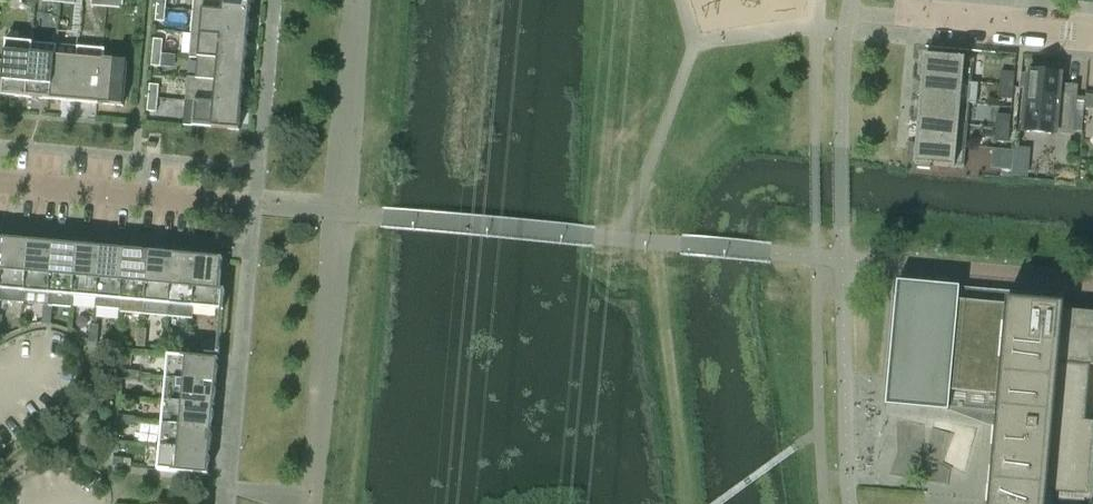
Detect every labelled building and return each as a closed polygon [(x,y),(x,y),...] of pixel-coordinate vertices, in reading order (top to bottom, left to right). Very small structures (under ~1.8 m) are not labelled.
[(156,7),(165,8),(166,0),(157,0),(156,7)] [(193,11),(249,16),(251,4),(251,0),(194,0),(193,11)] [(165,8),(156,7),(155,21),(164,22),(165,8)] [(193,11),(191,33),(247,38),(248,27),(249,22),(249,16),(193,11)] [(191,33),(189,56),(245,61),(246,49),(247,45),(247,38),(191,33)] [(163,40),(153,39),(152,52),(161,53),(163,40)] [(5,40),(0,95),(26,97),(31,42),(5,40)] [(31,42),(26,97),(50,100),(55,44),(31,42)] [(55,44),(50,100),(74,102),(79,47),(55,44)] [(79,47),(74,102),(98,104),(103,49),(79,47)] [(103,49),(98,104),(123,106),(127,62),(103,60),(104,49),(103,49)] [(924,56),(922,77),(971,82),(973,60),(944,57),(944,52),(931,51),(930,56),(924,56)] [(161,53),(152,52),(151,66),(160,67),(161,53)] [(187,77),(187,78),(243,83),(244,72),(245,68),(245,61),(189,56),(189,58),(198,58),(196,78),(187,77)] [(1013,86),(1014,72),(1000,71),(999,85),(1013,86)] [(1072,131),(1075,96),(1076,90),(1060,89),(1061,77),(1054,76),(1055,74),(1034,72),(1034,74),(1027,73),(1022,129),(1026,129),(1026,132),(1052,134),(1053,132),(1072,134),(1072,131)] [(922,77),(920,99),(969,104),(971,82),(922,77)] [(187,78),(185,101),(241,106),(242,95),(243,90),(243,83),(187,78)] [(159,85),(149,84),(148,98),(157,98),(159,85)] [(1012,100),(1013,86),(999,85),(998,98),(1012,100)] [(1086,97),(1085,108),(1092,108),(1092,95),(1086,95),(1086,97)] [(1083,132),(1085,108),(1086,97),(1075,96),(1072,131),(1083,132)] [(157,98),(148,98),(147,111),(156,112),(157,98)] [(920,99),(918,121),(967,125),(969,104),(920,99)] [(185,101),(183,125),(192,126),(239,130),(240,117),(241,113),(241,106),(185,101)] [(1009,129),(1010,115),(996,114),(995,128),(1009,129)] [(918,121),(916,143),(965,147),(967,125),(918,121)] [(1008,142),(1009,129),(995,128),(994,141),(1008,142)] [(916,143),(914,164),(963,169),(965,147),(916,143)] [(1003,150),(1001,170),(1012,171),(1014,151),(1007,150),(1003,150)] [(0,298),(0,301),(24,303),(25,292),(29,241),(6,239),(0,298)] [(29,241),(25,292),(49,294),(54,243),(29,241)] [(49,294),(48,305),(72,307),(73,296),(78,245),(54,243),(49,294)] [(78,245),(73,296),(97,298),(101,247),(78,245)] [(97,298),(96,307),(120,310),(126,250),(101,247),(97,298)] [(120,310),(120,312),(144,314),(150,252),(126,250),(120,310)] [(150,252),(144,314),(168,316),(174,254),(150,252)] [(174,254),(168,316),(193,318),(193,307),(198,256),(174,254)] [(198,256),(193,307),(221,310),(223,310),(224,290),(220,290),(222,259),(222,258),(198,256)] [(1089,495),(1092,448),(1092,422),(1085,421),(1090,365),(1092,366),(1092,312),(1034,307),(1035,294),(898,282),(888,403),(931,407),(980,411),(1003,416),(994,475),(992,475),(989,503),(992,503),(1088,503),(1089,495)] [(52,316),(52,307),(43,306),(43,315),(52,316)] [(51,325),(52,316),(43,315),(42,324),(51,325)] [(98,334),(99,325),(90,324),(89,333),(98,334)] [(147,339),(147,330),(138,329),(138,338),(147,339)] [(98,343),(98,334),(89,333),(88,342),(98,343)] [(194,343),(195,334),(186,333),(185,342),(194,343)] [(146,347),(147,339),(138,338),(137,347),(146,347)] [(194,352),(194,343),(185,342),(185,351),(194,352)] [(216,383),(218,359),(168,355),(165,379),(216,383)] [(130,380),(131,371),(122,370),(121,379),(130,380)] [(139,381),(140,372),(131,371),(130,380),(139,381)] [(214,406),(216,383),(165,379),(163,401),(214,406)] [(212,429),(214,406),(163,401),(161,424),(212,429)] [(125,425),(126,416),(117,415),(116,424),(125,425)] [(134,426),(135,417),(126,416),(125,425),(134,426)] [(210,452),(212,429),(161,424),(159,447),(210,452)] [(208,475),(210,452),(159,447),(157,470),(208,475)] [(122,467),(123,458),(113,457),(113,466),(122,467)]
